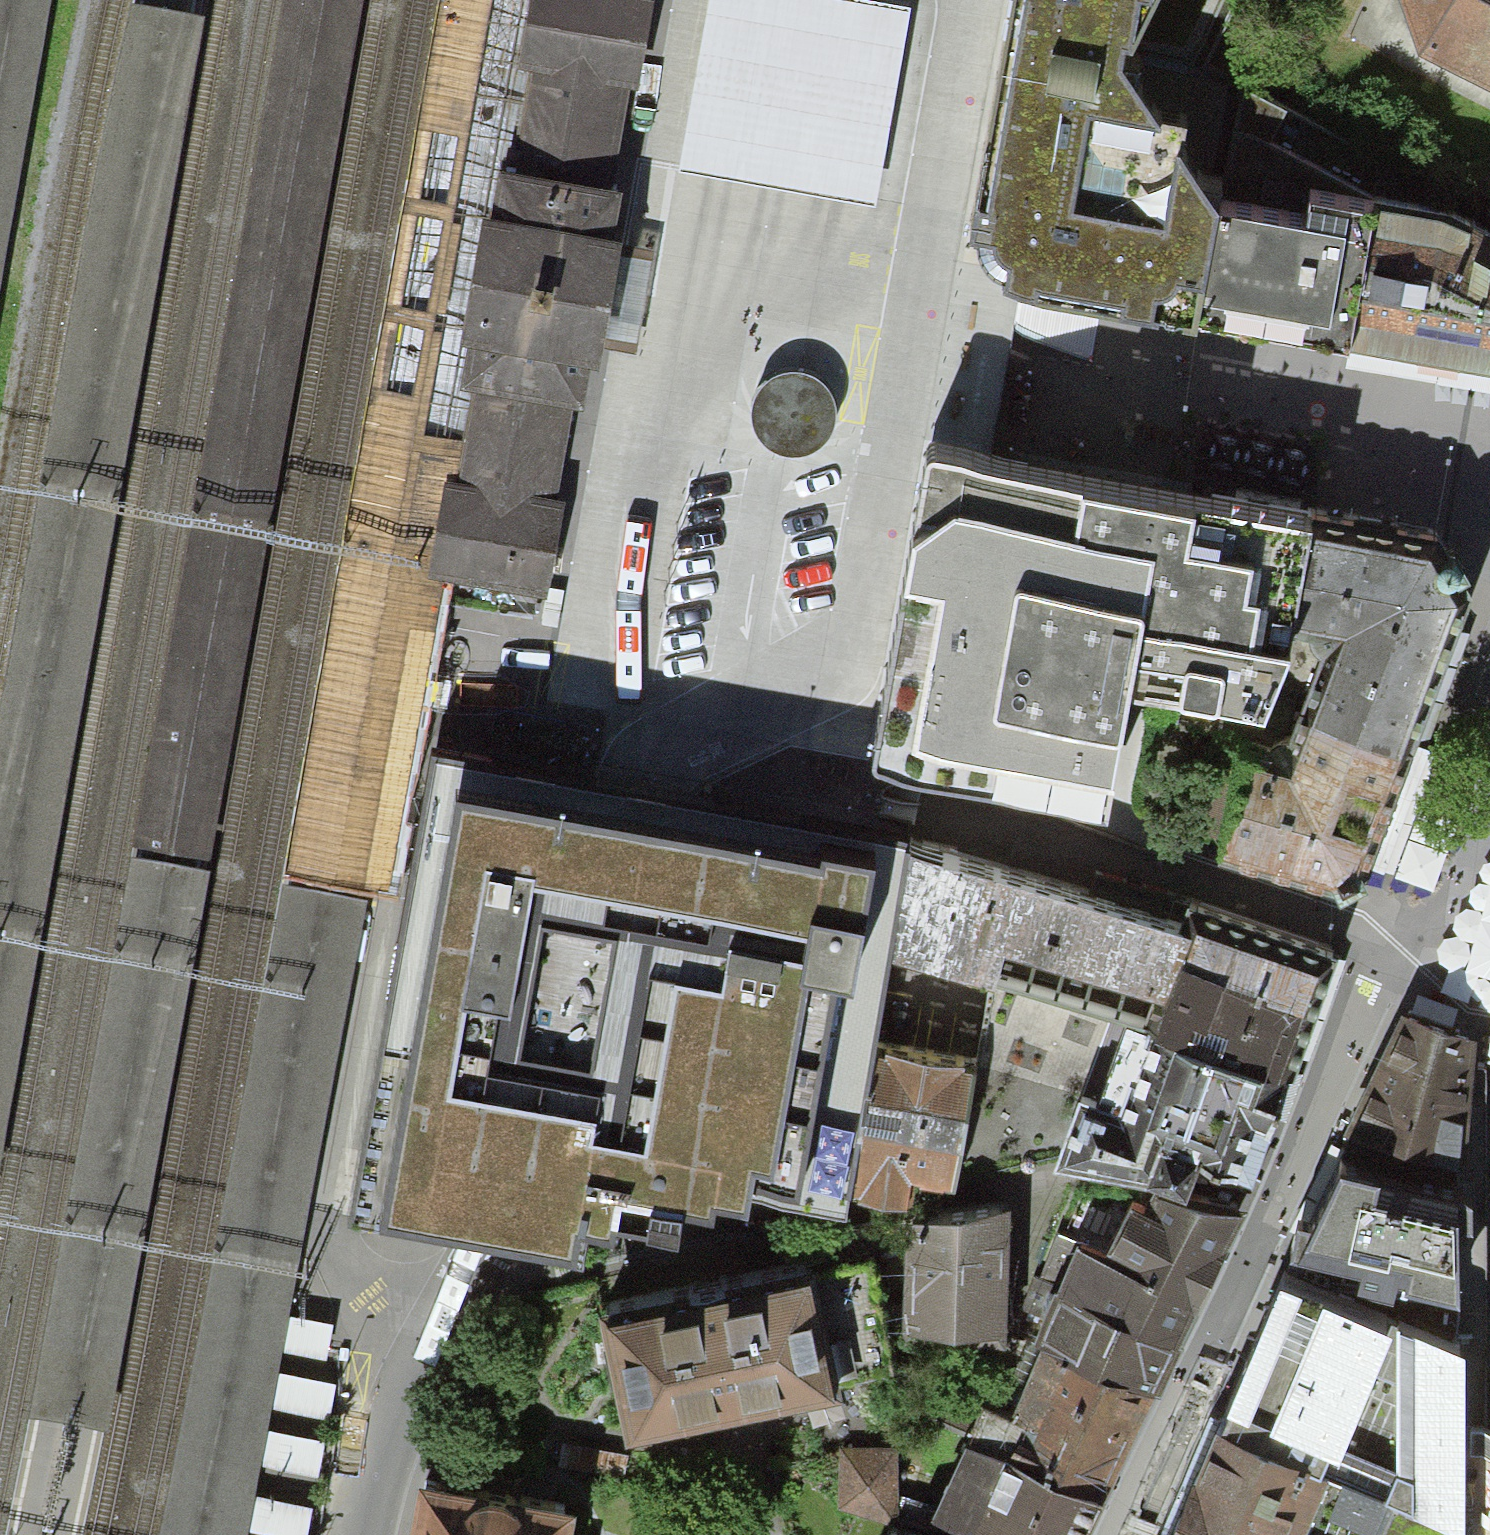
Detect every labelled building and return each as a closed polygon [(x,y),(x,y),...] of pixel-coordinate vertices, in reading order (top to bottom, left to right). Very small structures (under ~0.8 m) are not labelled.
[(52,865),(114,519),(180,117),(195,40),(202,2),(192,0),(133,0),(125,28),(110,100),(94,173),(32,504),(0,690),(0,1142),(52,865)] [(50,0),(0,0),(0,278),(50,0)] [(210,857),(265,544),(309,288),(349,66),(361,0),(284,0),(275,52),(187,531),(130,844),(210,857)] [(390,880),(445,565),(428,562),(444,478),(449,452),(454,425),(481,274),(489,232),(513,95),(521,48),(529,0),(438,0),(424,80),(408,170),(392,259),(372,370),(355,461),(284,862),(370,877),(390,880)] [(548,585),(571,446),(598,293),(651,0),(529,0),(521,48),(513,95),(489,232),(481,274),(454,425),(449,452),(444,478),(428,562),(445,565),(548,585)] [(910,0),(705,0),(675,163),(874,199),(910,0)] [(969,232),(989,233),(1001,236),(1011,246),(1015,257),(1018,280),(1192,309),(1194,297),(1212,195),(1118,65),(1126,40),(1150,0),(1011,0),(969,232)] [(1415,47),(1489,84),(1489,0),(1403,0),(1415,47)] [(1305,211),(1212,195),(1194,297),(1192,309),(1356,338),(1381,197),(1310,185),(1305,211)] [(1381,197),(1356,338),(1489,357),(1489,225),(1452,206),(1381,197)] [(766,448),(781,455),(797,456),(813,451),(827,442),(836,428),(840,412),(839,396),(831,381),(820,370),(805,363),(788,362),(772,366),(759,375),(749,389),(745,405),(747,421),(754,436),(766,448)] [(1312,533),(928,457),(874,761),(1103,801),(1123,691),(1275,718),(1295,634),(1312,533)] [(1431,560),(1312,533),(1295,634),(1309,640),(1320,665),(1277,776),(1157,739),(1134,841),(1329,895),(1356,875),(1457,610),(1431,560)] [(639,789),(423,751),(347,1201),(491,1224),(582,1240),(591,1205),(615,1209),(619,1198),(678,1208),(683,1184),(715,1190),(718,1175),(845,1193),(846,1179),(873,1025),(886,934),(904,836),(639,789)] [(1185,893),(904,836),(886,934),(927,945),(1144,1004),(1185,893)] [(29,1403),(108,1417),(210,857),(130,844),(29,1403)] [(370,877),(284,862),(156,1534),(246,1534),(370,877)] [(1195,869),(1185,893),(1144,1004),(1123,1057),(1118,1075),(1088,1065),(1058,1153),(1157,1161),(1159,1154),(1187,1157),(1194,1142),(1251,1158),(1340,918),(1195,869)] [(1407,994),(1346,1125),(1462,1153),(1464,1015),(1407,994)] [(974,1043),(873,1025),(846,1179),(915,1191),(920,1161),(952,1167),(974,1043)] [(1462,1153),(1346,1125),(1316,1186),(1291,1228),(1460,1295),(1462,1153)] [(1132,1175),(1104,1229),(1196,1272),(1203,1259),(1244,1184),(1155,1170),(1149,1183),(1132,1175)] [(905,1205),(902,1315),(996,1320),(1008,1321),(1009,1185),(905,1205)] [(1037,1321),(1153,1371),(1160,1355),(1196,1272),(1104,1229),(1079,1217),(1037,1321)] [(1460,1295),(1291,1228),(1266,1291),(1221,1403),(1325,1444),(1324,1446),(1458,1499),(1464,1499),(1460,1295)] [(868,1235),(600,1288),(628,1418),(893,1359),(868,1235)] [(957,1356),(935,1407),(966,1421),(1104,1481),(1153,1371),(1037,1321),(1012,1380),(957,1356)] [(280,1377),(261,1479),(306,1488),(325,1386),(280,1377)] [(1160,1534),(1289,1534),(1324,1446),(1325,1444),(1221,1403),(1160,1534)] [(925,1517),(988,1534),(1077,1534),(1104,1481),(966,1421),(925,1517)] [(838,1502),(896,1513),(898,1441),(839,1440),(838,1502)] [(1289,1534),(1456,1534),(1458,1499),(1324,1446),(1289,1534)] [(412,1460),(401,1534),(561,1534),(569,1486),(412,1460)] [(925,1517),(912,1512),(908,1519),(888,1514),(877,1534),(988,1534),(925,1517)]
